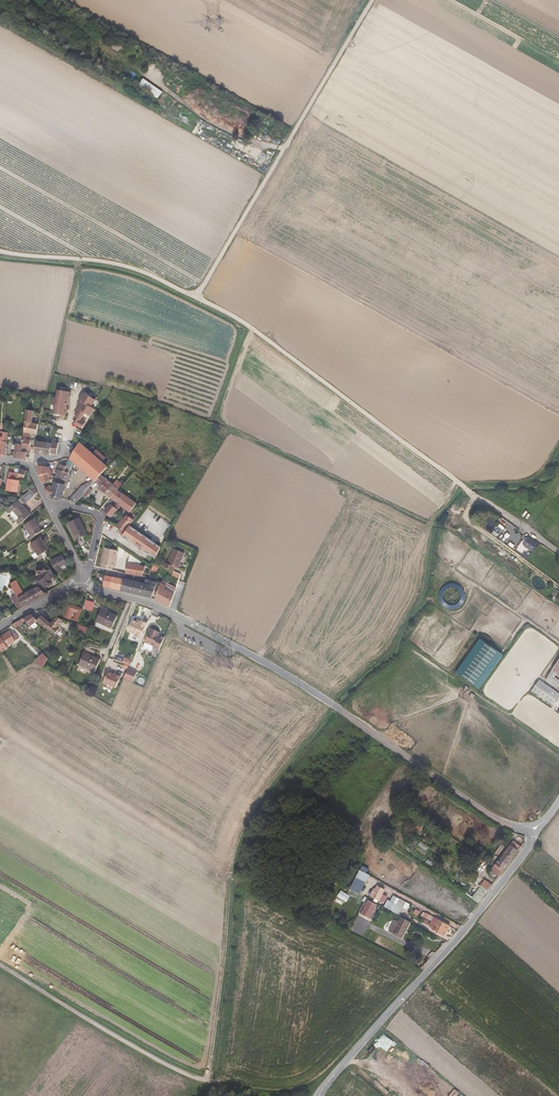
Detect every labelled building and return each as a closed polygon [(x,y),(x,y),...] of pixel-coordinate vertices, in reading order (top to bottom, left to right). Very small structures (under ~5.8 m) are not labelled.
[(144,78),(139,85),(158,98),(163,91),(144,78)] [(54,413),(61,415),(64,416),(66,416),(67,413),(67,410),(68,408),(67,408),(68,406),(69,401),(70,401),(69,400),(70,397),(71,393),(69,393),(66,392),(59,391),(58,396),(57,398),(54,397),(52,405),(53,405),(55,406),(55,410),(54,413)] [(93,405),(97,398),(86,391),(82,398),(83,399),(82,401),(83,402),(79,409),(81,411),(78,415),(79,415),(77,418),(78,419),(77,421),(84,426),(87,421),(83,418),(87,411),(92,414),(96,407),(93,405)] [(38,434),(40,424),(36,423),(36,422),(33,421),(34,411),(29,409),(26,438),(29,438),(29,439),(32,440),(33,434),(38,434)] [(55,442),(39,441),(36,453),(37,453),(48,455),(53,455),(53,454),(55,444),(55,442)] [(84,444),(82,442),(77,449),(73,458),(70,464),(67,472),(72,473),(76,462),(83,468),(93,452),(90,450),(84,444)] [(60,455),(62,446),(55,444),(53,454),(60,455)] [(102,473),(108,465),(102,460),(106,456),(99,449),(94,445),(90,450),(93,452),(83,468),(97,480),(102,473)] [(99,449),(106,456),(110,451),(102,445),(99,449)] [(67,472),(70,464),(67,464),(66,467),(62,466),(59,477),(70,480),(72,473),(67,472)] [(52,477),(55,476),(52,468),(47,467),(40,466),(41,476),(50,473),(52,477)] [(26,479),(28,471),(22,470),(21,472),(17,471),(12,471),(8,491),(18,493),(20,482),(19,481),(19,478),(26,479)] [(53,480),(52,477),(50,473),(41,476),(45,484),(53,480)] [(113,498),(120,489),(117,487),(118,485),(102,473),(97,480),(102,484),(100,486),(102,488),(100,490),(111,499),(112,498),(113,498)] [(69,482),(58,479),(56,486),(52,485),(50,487),(47,488),(51,495),(65,499),(69,482)] [(94,489),(91,487),(90,488),(88,492),(86,494),(85,495),(88,497),(94,489)] [(22,526),(33,516),(25,507),(40,494),(37,488),(22,500),(25,504),(24,505),(21,501),(10,512),(13,515),(15,512),(22,519),(19,522),(22,526)] [(128,496),(127,495),(120,489),(113,498),(117,502),(116,503),(115,503),(114,504),(113,504),(106,512),(110,515),(113,517),(122,506),(131,512),(136,503),(128,496)] [(76,495),(81,499),(85,495),(86,494),(81,490),(76,495)] [(133,523),(137,517),(136,516),(135,517),(136,518),(135,519),(128,515),(126,519),(133,523)] [(130,527),(133,523),(126,519),(124,518),(118,528),(127,532),(130,527)] [(34,538),(44,532),(35,520),(26,525),(34,538)] [(71,524),(78,540),(89,535),(81,520),(71,524)] [(162,546),(130,527),(127,532),(125,537),(158,557),(162,546)] [(532,551),(539,543),(530,536),(523,544),(532,551)] [(37,552),(40,556),(50,550),(41,538),(32,544),(37,552)] [(108,548),(103,567),(113,571),(114,567),(116,567),(120,552),(108,548)] [(164,567),(174,571),(176,567),(179,568),(185,553),(175,549),(169,564),(165,563),(164,567)] [(58,574),(62,572),(61,569),(66,566),(67,565),(62,558),(52,564),(58,574)] [(52,576),(55,575),(49,565),(46,567),(39,567),(40,575),(36,580),(46,587),(48,585),(49,585),(52,580),(50,578),(52,575),(52,576)] [(138,576),(144,577),(146,566),(128,566),(126,575),(138,576)] [(106,583),(105,586),(122,591),(125,581),(107,577),(107,579),(105,579),(104,582),(106,583)] [(40,588),(44,590),(46,587),(36,580),(34,583),(40,588)] [(122,591),(133,593),(136,584),(125,581),(122,591)] [(145,596),(153,598),(156,587),(157,582),(152,581),(151,582),(150,586),(148,586),(145,596)] [(173,586),(168,583),(165,589),(170,592),(175,595),(178,588),(173,586)] [(133,593),(145,596),(148,586),(144,586),(140,585),(136,584),(133,593)] [(19,611),(48,594),(44,590),(40,588),(24,597),(18,586),(13,588),(17,596),(13,599),(19,611)] [(156,599),(171,607),(175,595),(170,592),(165,589),(160,586),(160,588),(156,599)] [(94,602),(86,599),(84,607),(92,610),(94,602)] [(76,619),(81,621),(84,609),(70,604),(67,616),(70,618),(73,609),(79,611),(76,619)] [(99,620),(106,623),(114,626),(119,614),(103,607),(98,620),(99,620)] [(32,614),(14,624),(18,628),(28,622),(31,625),(35,622),(39,620),(38,620),(32,614)] [(39,620),(48,628),(54,633),(59,628),(57,625),(63,618),(57,616),(50,623),(43,616),(38,620),(39,620)] [(140,643),(147,626),(142,624),(141,625),(140,627),(135,625),(132,625),(128,635),(136,638),(135,641),(140,643)] [(78,634),(84,637),(88,629),(81,626),(78,634)] [(8,646),(19,639),(17,635),(14,637),(10,631),(0,637),(0,647),(3,651),(9,647),(8,646)] [(159,653),(164,639),(158,637),(159,634),(151,631),(146,645),(155,649),(154,651),(159,653)] [(481,640),(457,674),(480,690),(504,656),(481,640)] [(155,649),(146,645),(144,650),(153,654),(154,651),(155,649)] [(96,672),(102,660),(86,652),(80,665),(96,672)] [(41,664),(44,666),(48,658),(44,654),(35,661),(41,664)] [(125,657),(122,662),(129,665),(132,659),(125,657)] [(141,669),(131,665),(127,676),(136,680),(141,669)] [(125,674),(120,672),(120,673),(117,672),(111,670),(107,680),(120,686),(125,674)] [(553,670),(547,680),(558,687),(558,682),(553,678),(557,673),(553,670)] [(540,681),(533,691),(554,705),(558,698),(558,694),(540,681)] [(495,871),(500,875),(521,847),(514,842),(511,846),(510,845),(492,869),(491,870),(494,872),(495,871)] [(484,862),(477,856),(471,863),(479,869),(484,862)] [(357,875),(356,877),(366,882),(369,875),(360,870),(357,875)] [(366,882),(356,877),(351,888),(360,893),(366,882)] [(473,898),(479,903),(493,885),(487,880),(478,892),(473,898)] [(377,886),(376,888),(374,887),(370,896),(379,900),(384,890),(377,886)] [(473,898),(478,892),(471,887),(466,894),(473,898)] [(371,918),(378,904),(368,899),(360,913),(371,918)] [(401,899),(393,913),(398,916),(403,907),(407,909),(410,904),(401,899)] [(397,933),(400,935),(408,923),(402,919),(396,928),(399,930),(397,933)] [(443,936),(449,925),(439,920),(433,930),(443,936)] [(509,1078),(501,1087),(512,1095),(530,1095),(509,1078)]
